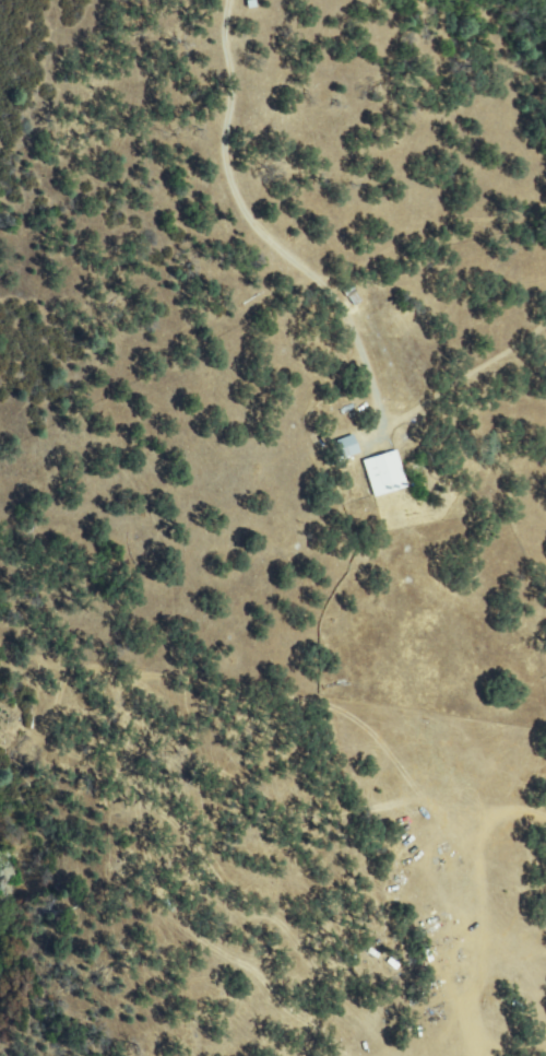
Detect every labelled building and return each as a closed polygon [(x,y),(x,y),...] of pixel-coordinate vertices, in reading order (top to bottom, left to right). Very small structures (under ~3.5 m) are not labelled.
[(345,457),(337,443),(349,436),(357,451),(345,457)] [(375,495),(365,461),(394,453),(404,486),(375,495)]
